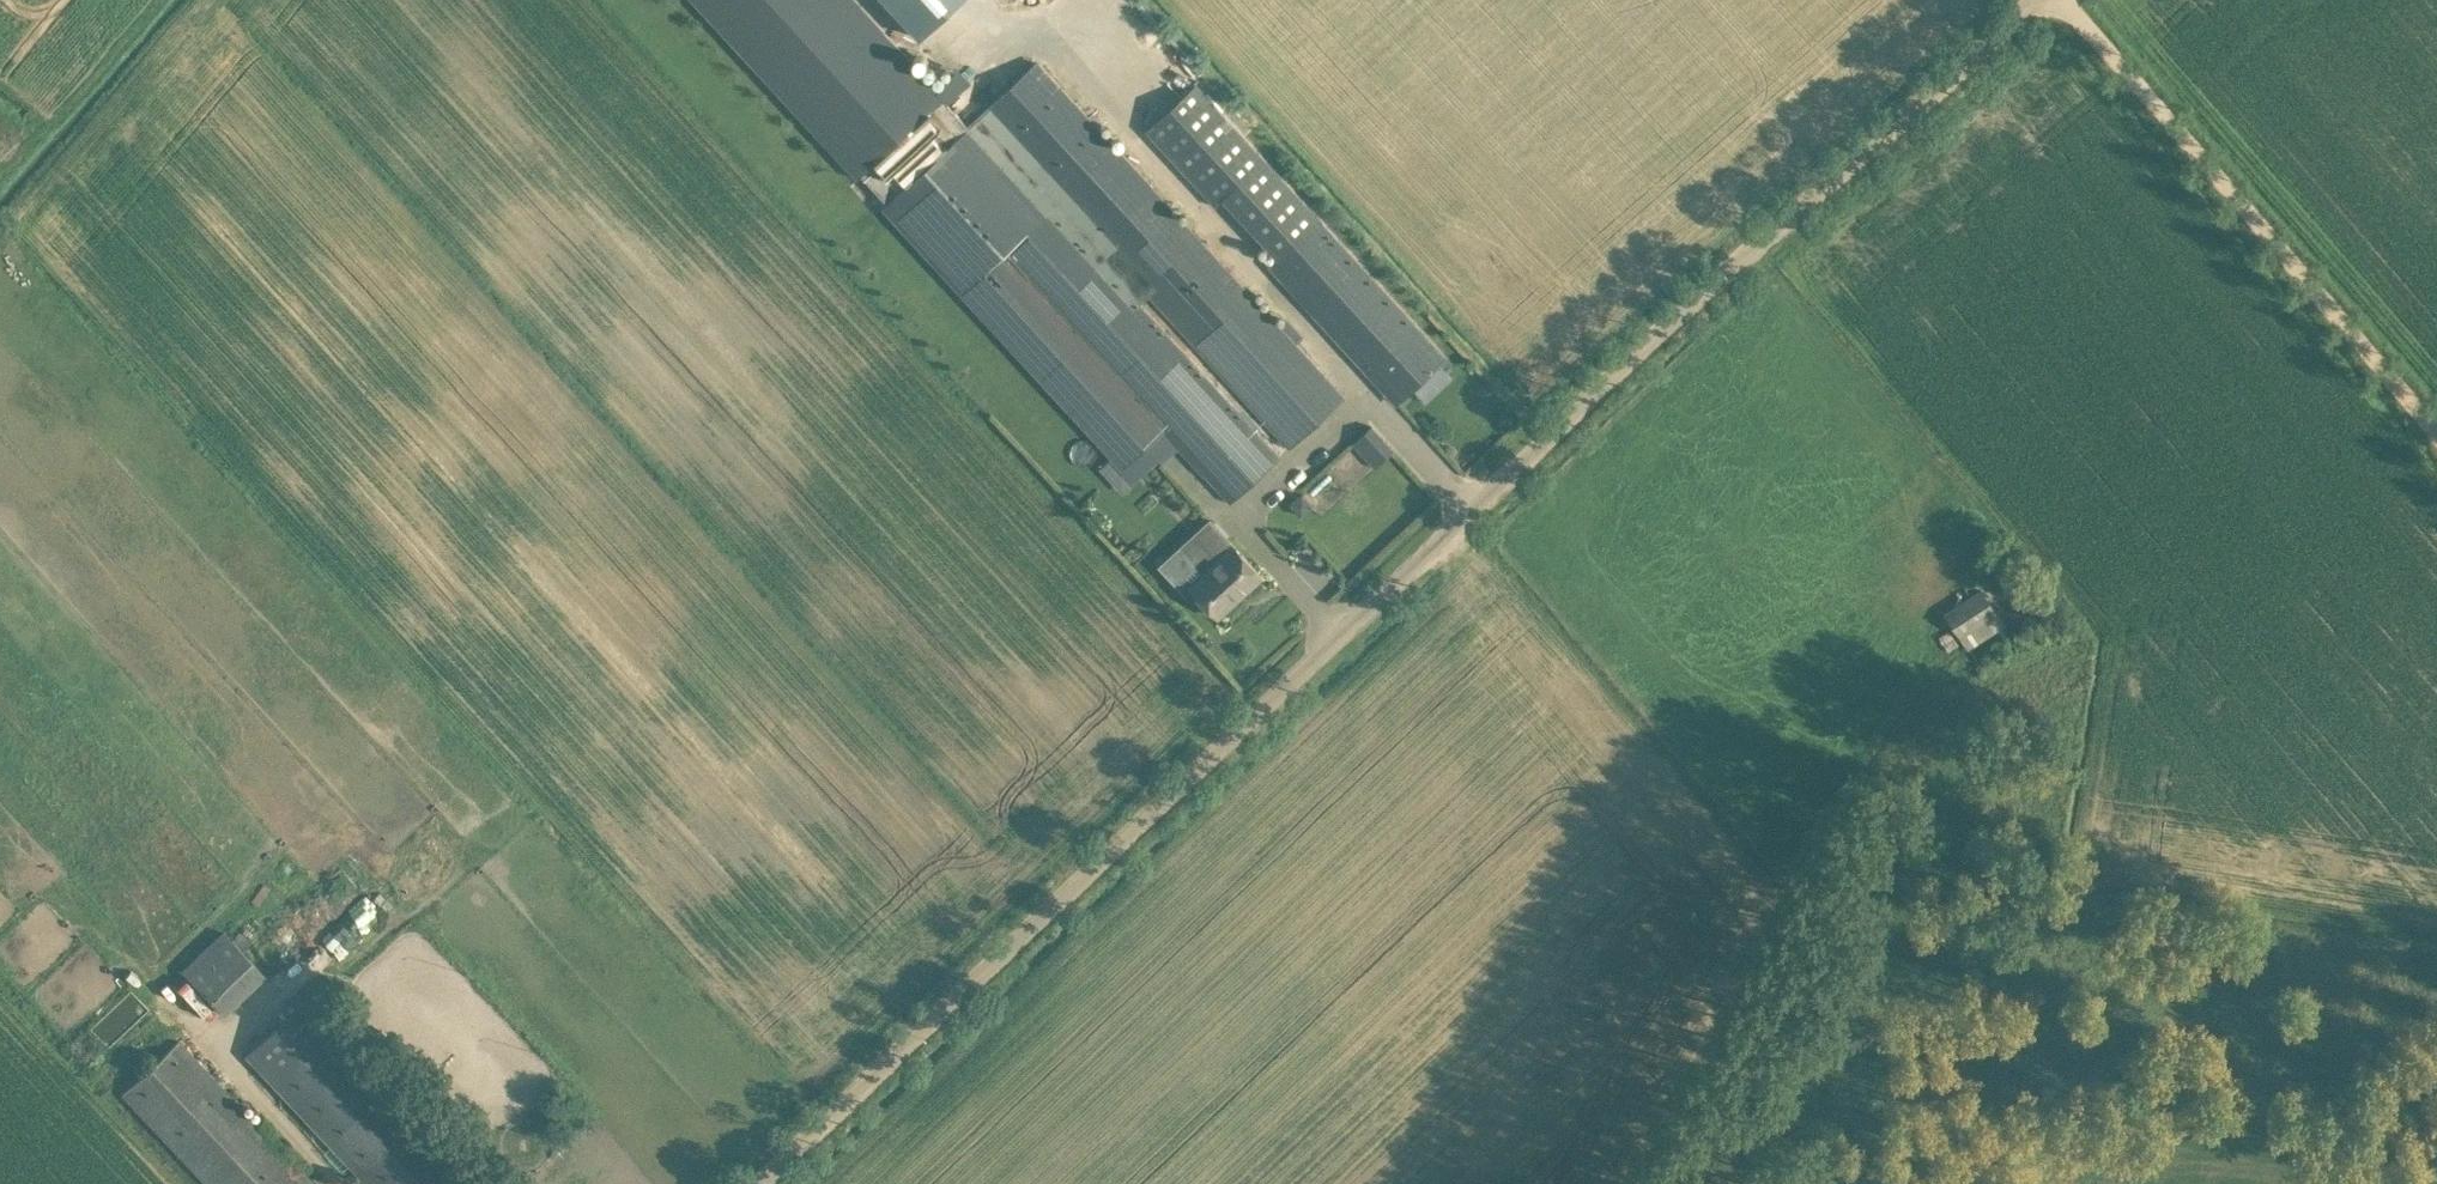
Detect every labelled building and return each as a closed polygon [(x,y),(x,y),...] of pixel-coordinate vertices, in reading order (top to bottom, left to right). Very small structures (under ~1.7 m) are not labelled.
[(856,177),(862,172),(889,201),(883,206),(884,207),(962,291),(993,326),(1112,454),(1118,460),(1140,439),(1159,423),(1214,483),(1231,501),(1280,455),(1264,437),(1102,262),(1070,227),(1052,207),(1049,209),(971,125),(970,126),(969,128),(966,125),(942,99),(944,98),(852,0),(693,0),(856,177)] [(922,36),(953,8),(961,0),(889,0),(922,36)] [(986,107),(966,125),(969,128),(970,126),(971,125),(1049,209),(1052,207),(1070,227),(1102,262),(1112,252),(1290,447),(1341,399),(1344,396),(1296,343),(1277,323),(1037,60),(1033,64),(986,107)] [(1196,84),(1146,130),(1187,175),(1216,206),(1224,200),(1277,258),(1270,264),(1354,355),(1370,373),(1378,366),(1406,395),(1447,357),(1404,309),(1237,129),(1196,84)] [(1503,411),(1501,423),(1513,425),(1515,413),(1503,411)] [(1383,437),(1364,454),(1375,466),(1394,449),(1383,437)] [(1302,494),(1291,504),(1301,516),(1313,505),(1302,494)] [(1081,499),(1081,508),(1102,509),(1102,500),(1081,499)] [(1205,573),(1191,585),(1202,598),(1219,616),(1263,575),(1247,557),(1230,539),(1210,517),(1194,532),(1214,553),(1203,563),(1199,567),(1205,573)] [(1981,590),(1948,611),(1970,647),(2004,626),(1981,590)] [(337,902),(353,935),(391,916),(375,883),(337,902)] [(223,930),(181,969),(224,1014),(265,974),(259,967),(231,938),(223,930)] [(91,1027),(109,1045),(148,1007),(131,989),(91,1027)] [(366,1183),(473,1183),(477,1181),(303,1000),(244,1057),(366,1183)] [(179,1040),(122,1093),(208,1183),(314,1183),(179,1040)]
